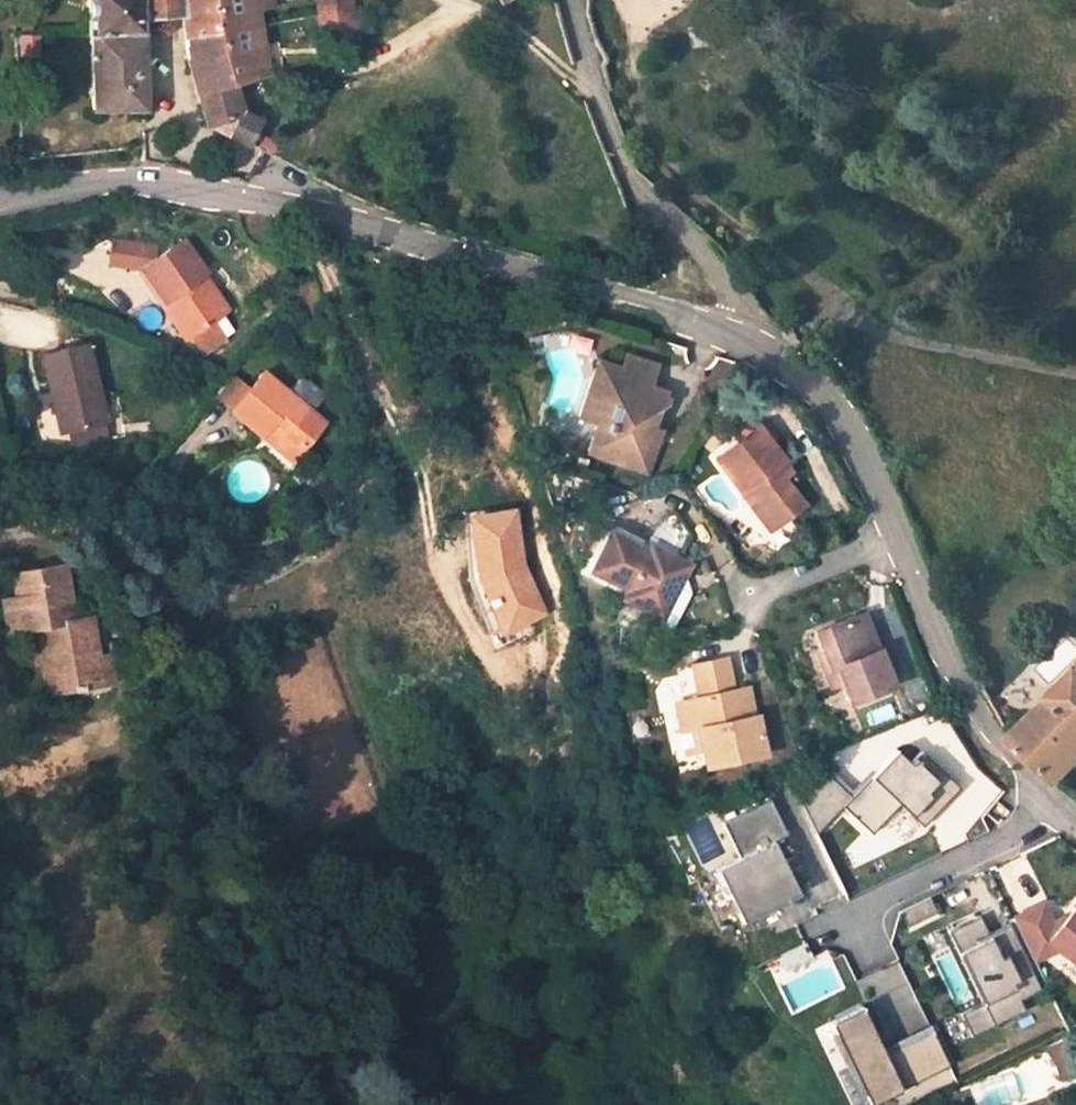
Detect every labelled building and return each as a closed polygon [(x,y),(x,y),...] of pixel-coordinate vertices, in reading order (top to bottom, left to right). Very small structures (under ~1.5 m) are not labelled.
[(259,118),(240,110),(233,83),(267,74),(254,0),(86,0),(87,35),(91,35),(142,33),(142,10),(179,6),(186,55),(206,122),(247,142),(259,118)] [(92,107),(143,105),(142,33),(91,35),(92,107)] [(116,260),(149,266),(169,300),(173,298),(195,337),(205,354),(238,335),(228,317),(234,314),(211,276),(213,275),(191,240),(162,258),(164,248),(121,238),(116,260)] [(169,300),(166,302),(190,341),(195,337),(173,298),(169,300)] [(91,343),(47,354),(57,390),(62,388),(72,431),(111,422),(91,343)] [(644,391),(652,363),(629,356),(624,369),(597,360),(578,418),(598,424),(589,453),(646,470),(657,433),(641,427),(646,412),(666,402),(663,396),(644,391)] [(253,393),(235,414),(265,439),(271,432),(302,458),(328,427),(314,416),(292,398),(267,377),(253,393)] [(220,401),(235,414),(253,393),(238,380),(220,401)] [(304,384),(292,398),(314,416),(326,403),(326,397),(309,383),(304,384)] [(66,432),(72,431),(62,388),(57,390),(66,432)] [(72,431),(66,432),(69,446),(114,436),(111,422),(72,431)] [(761,422),(718,455),(770,524),(785,512),(788,517),(807,504),(784,476),(777,466),(785,460),(787,458),(773,439),(763,426),(761,422)] [(773,439),(776,437),(767,424),(763,426),(773,439)] [(296,464),(302,458),(271,432),(265,439),(296,464)] [(792,470),(785,460),(777,466),(784,476),(792,470)] [(521,505),(466,509),(475,628),(530,624),(521,505)] [(773,528),(788,517),(785,512),(770,524),(773,528)] [(630,599),(666,617),(680,586),(668,580),(679,557),(613,528),(596,562),(598,569),(631,586),(627,593),(630,599)] [(680,586),(692,563),(679,557),(668,580),(680,586)] [(61,565),(10,573),(15,597),(1,600),(7,633),(43,626),(50,664),(44,665),(49,694),(99,684),(95,660),(87,618),(65,621),(63,606),(68,605),(61,565)] [(864,613),(857,616),(871,654),(878,651),(864,613)] [(857,616),(815,632),(823,654),(829,669),(837,667),(844,684),(851,702),(892,685),(878,651),(871,654),(857,616)] [(818,656),(825,671),(829,669),(823,654),(818,656)] [(99,684),(111,682),(106,658),(95,660),(99,684)] [(726,694),(714,663),(683,675),(696,706),(681,712),(676,722),(693,763),(708,756),(714,772),(769,750),(754,714),(750,716),(737,721),(726,694)] [(829,669),(825,671),(831,689),(844,684),(837,667),(829,669)] [(1075,766),(1075,680),(1018,735),(1063,780),(1075,766)] [(739,689),(726,694),(737,721),(750,716),(739,689)] [(827,771),(795,803),(818,826),(839,805),(866,832),(896,802),(919,824),(957,786),(918,748),(904,762),(889,748),(847,790),(827,771)] [(790,833),(773,797),(725,820),(742,856),(718,867),(743,920),(801,892),(776,840),(790,833)] [(743,920),(718,867),(716,865),(696,875),(723,930),(743,920)] [(1065,923),(1058,926),(1047,903),(1017,917),(1037,959),(1062,948),(1075,959),(1075,909),(1065,923)] [(1013,923),(992,933),(984,915),(977,918),(979,921),(964,929),(962,925),(956,928),(991,1000),(1001,1021),(1016,1013),(1017,1016),(1030,1010),(1024,999),(1045,989),(1013,923)] [(1001,1021),(991,1000),(964,1013),(976,1036),(1002,1022),(1001,1021)] [(864,1005),(832,1020),(852,1062),(872,1103),(953,1064),(937,1031),(888,1055),(885,1047),(864,1005)] [(888,1055),(937,1031),(933,1023),(885,1047),(888,1055)] [(1072,1077),(1059,1039),(1046,1045),(1059,1082),(1072,1077)] [(852,1062),(837,1069),(855,1104),(873,1104),(872,1103),(852,1062)]
